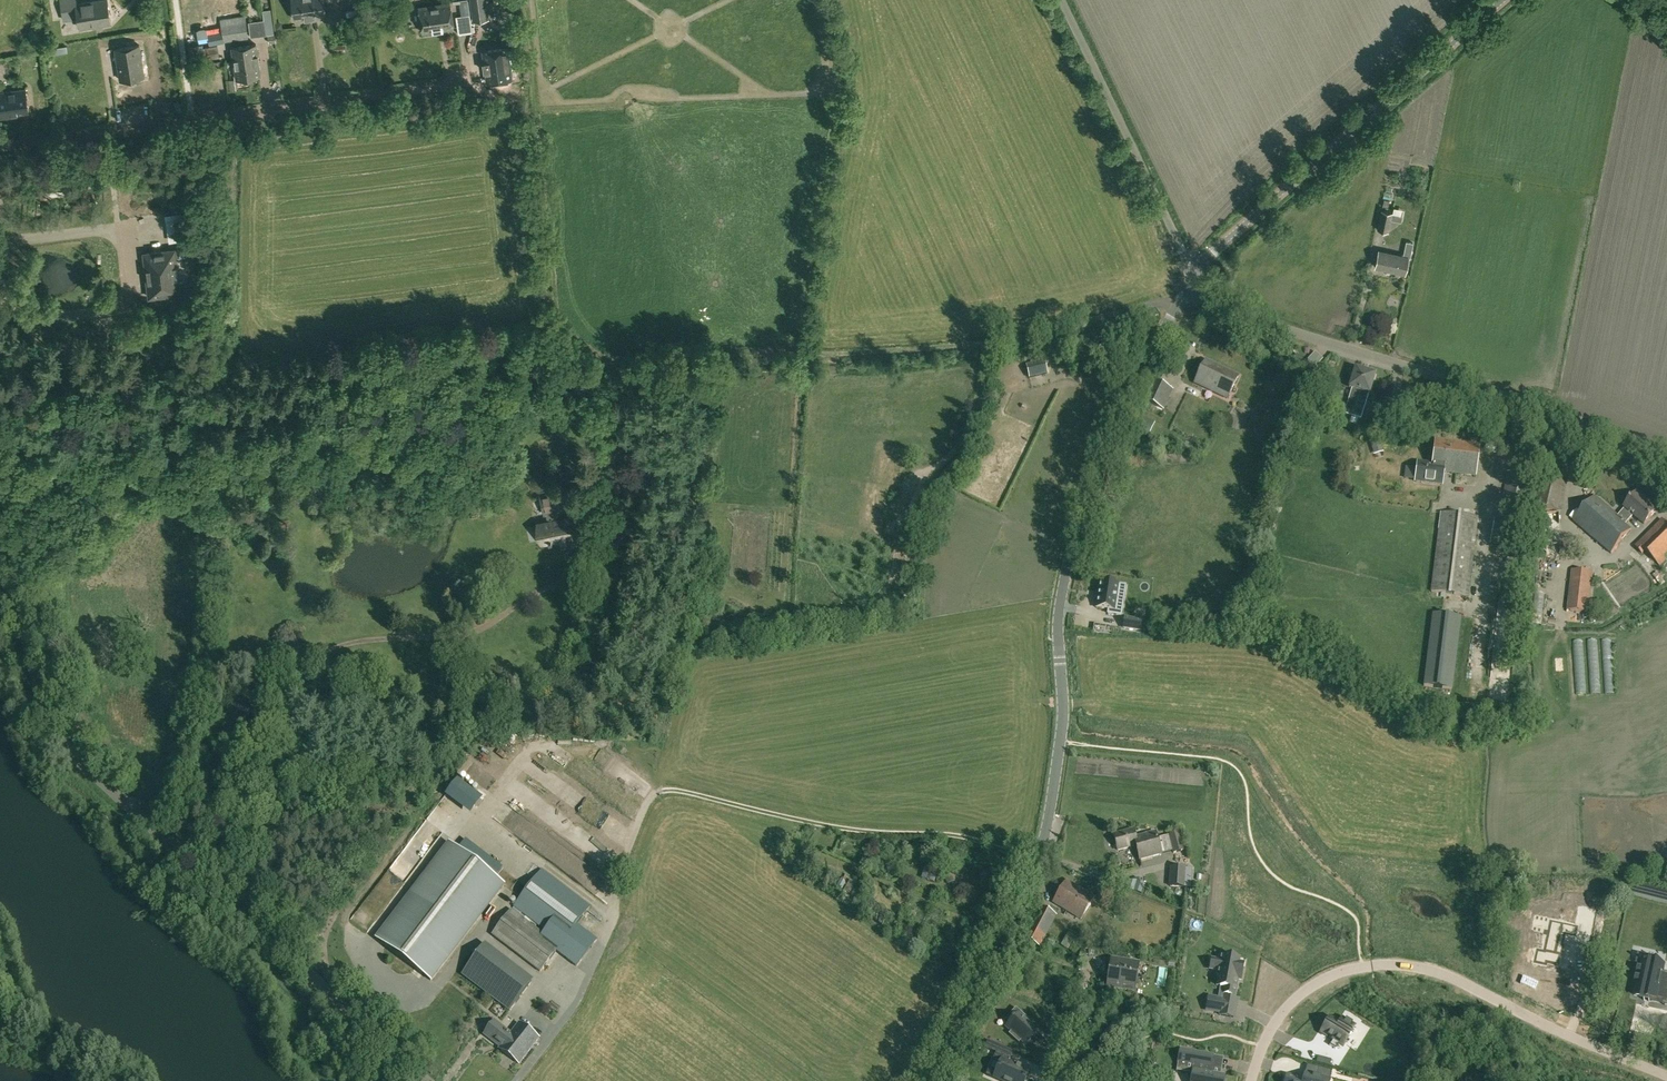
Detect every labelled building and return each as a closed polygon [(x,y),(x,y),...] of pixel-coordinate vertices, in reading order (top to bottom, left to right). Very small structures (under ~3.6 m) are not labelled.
[(111,22),(110,16),(108,0),(95,0),(76,3),(76,0),(60,0),(64,19),(78,17),(79,27),(111,22)] [(294,20),(326,16),(324,0),(291,0),(294,20)] [(468,0),(452,0),(453,2),(459,2),(461,15),(456,16),(458,34),(473,32),(468,0)] [(473,21),(489,18),(487,0),(470,0),(473,21)] [(418,5),(422,33),(438,30),(454,28),(450,1),(418,5)] [(373,4),(372,4),(374,22),(382,21),(380,3),(379,3),(373,4)] [(251,37),(266,35),(264,19),(248,22),(251,37)] [(507,29),(509,44),(516,43),(513,29),(507,29)] [(222,30),(208,33),(210,45),(224,42),(222,30)] [(275,34),(268,35),(269,43),(276,42),(275,34)] [(50,46),(51,52),(67,49),(66,43),(50,46)] [(140,43),(114,48),(120,80),(145,76),(140,43)] [(236,80),(262,76),(257,43),(231,47),(236,80)] [(188,46),(191,64),(205,61),(202,44),(188,46)] [(219,57),(217,45),(206,47),(207,59),(219,57)] [(508,47),(482,51),(487,82),(490,82),(509,79),(513,78),(511,68),(508,48),(508,47)] [(0,117),(30,113),(25,87),(0,91),(0,115),(0,117)] [(73,176),(47,180),(47,181),(49,196),(67,193),(76,192),(73,176)] [(1390,219),(1391,213),(1382,210),(1378,229),(1387,231),(1390,219)] [(1391,213),(1390,219),(1400,222),(1402,215),(1391,213)] [(1406,240),(1405,248),(1403,255),(1379,250),(1375,266),(1404,273),(1408,257),(1409,257),(1413,242),(1406,240)] [(147,277),(147,281),(149,297),(180,293),(178,278),(191,276),(188,256),(188,257),(187,248),(175,249),(151,252),(144,253),(147,277)] [(1300,367),(1308,375),(1315,367),(1308,360),(1300,367)] [(1044,361),(1027,366),(1030,379),(1047,374),(1044,361)] [(1206,361),(1194,383),(1228,399),(1239,377),(1206,361)] [(1351,417),(1365,371),(1355,368),(1349,389),(1352,390),(1344,415),(1351,417)] [(1375,375),(1365,371),(1351,417),(1361,420),(1369,395),(1375,375)] [(1143,399),(1164,410),(1173,390),(1152,380),(1143,399)] [(1382,413),(1384,414),(1396,417),(1400,404),(1386,399),(1382,413)] [(1133,429),(1149,436),(1155,424),(1139,416),(1133,429)] [(1370,442),(1374,455),(1383,452),(1380,439),(1370,442)] [(1480,445),(1436,440),(1433,465),(1418,463),(1415,481),(1442,485),(1444,472),(1476,476),(1480,445)] [(1186,441),(1183,448),(1196,453),(1199,447),(1190,443),(1186,441)] [(1536,506),(1560,512),(1572,462),(1548,456),(1536,506)] [(1503,501),(1529,504),(1533,477),(1524,475),(1508,472),(1503,501)] [(539,490),(543,515),(573,509),(567,484),(539,490)] [(1595,496),(1573,522),(1612,555),(1632,531),(1625,525),(1634,516),(1645,525),(1656,512),(1644,502),(1646,499),(1637,492),(1624,508),(1625,508),(1618,516),(1595,496)] [(546,515),(547,521),(547,524),(538,525),(542,543),(575,536),(571,519),(558,521),(558,518),(557,513),(546,515)] [(1477,517),(1441,513),(1431,592),(1467,596),(1477,517)] [(1646,552),(1661,567),(1666,560),(1666,525),(1662,519),(1634,547),(1643,555),(1646,552)] [(913,544),(922,524),(913,521),(905,541),(913,544)] [(1572,570),(1568,611),(1589,614),(1593,572),(1572,570)] [(1116,595),(1124,596),(1126,586),(1118,585),(1101,582),(1099,591),(1098,599),(1097,608),(1108,610),(1108,614),(1121,616),(1122,608),(1115,607),(1116,595)] [(1452,690),(1461,618),(1433,614),(1424,686),(1452,690)] [(1591,615),(1591,623),(1603,623),(1602,614),(1591,615)] [(1125,617),(1123,629),(1140,631),(1142,619),(1125,617)] [(1179,833),(1156,839),(1155,833),(1137,838),(1134,830),(1113,835),(1117,851),(1136,846),(1140,860),(1161,855),(1172,852),(1173,855),(1185,851),(1179,833)] [(504,885),(450,843),(376,939),(431,981),(504,885)] [(932,869),(928,880),(935,882),(940,867),(933,865),(932,869)] [(1171,868),(1169,886),(1184,888),(1191,888),(1193,870),(1185,869),(1171,868)] [(577,967),(597,940),(577,925),(591,907),(542,870),(514,907),(546,931),(543,934),(512,910),(493,935),(540,972),(556,951),(577,967)] [(1052,903),(1081,920),(1094,898),(1066,881),(1052,903)] [(1137,881),(1134,892),(1141,894),(1145,883),(1137,881)] [(1023,938),(1040,947),(1056,916),(1040,907),(1023,938)] [(1578,921),(1577,926),(1590,929),(1593,916),(1594,911),(1581,908),(1578,921)] [(1537,949),(1535,962),(1546,964),(1547,962),(1558,965),(1561,955),(1562,955),(1564,944),(1563,944),(1565,934),(1575,936),(1577,926),(1551,920),(1551,921),(1549,931),(1548,931),(1547,931),(1547,932),(1545,932),(1545,933),(1548,934),(1544,950),(1537,949)] [(1049,938),(1047,943),(1053,946),(1056,941),(1049,938)] [(1216,999),(1213,1012),(1221,1013),(1220,1016),(1233,1018),(1235,1009),(1222,1006),(1224,1000),(1225,1001),(1225,997),(1226,995),(1235,996),(1236,986),(1235,986),(1236,982),(1237,982),(1238,979),(1241,980),(1243,967),(1235,966),(1237,959),(1226,957),(1221,956),(1220,961),(1219,971),(1218,976),(1222,977),(1218,999),(1216,999)] [(1135,992),(1140,964),(1110,959),(1106,988),(1135,992)] [(1634,995),(1645,998),(1644,1001),(1645,1001),(1646,998),(1650,999),(1649,1002),(1650,1002),(1651,996),(1666,999),(1666,974),(1662,973),(1664,964),(1654,962),(1653,962),(1653,965),(1647,964),(1647,963),(1644,962),(1644,963),(1641,963),(1641,965),(1640,969),(1638,969),(1637,973),(1637,974),(1639,974),(1638,978),(1636,978),(1635,982),(1635,983),(1637,983),(1634,995)] [(510,1011),(531,983),(525,979),(514,993),(495,979),(485,992),(510,1011)] [(1011,1032),(1021,1041),(1026,1045),(1036,1034),(1031,1030),(1033,1028),(1031,1026),(1026,1022),(1028,1020),(1020,1012),(1010,1024),(1007,1027),(1011,1032)] [(1342,1046),(1350,1032),(1350,1031),(1354,1024),(1342,1017),(1338,1024),(1328,1018),(1320,1033),(1331,1040),(1328,1045),(1335,1049),(1338,1044),(1342,1046)] [(499,1049),(505,1054),(517,1038),(511,1033),(511,1034),(495,1022),(485,1035),(500,1047),(498,1049),(499,1049)] [(517,1038),(505,1054),(519,1064),(539,1039),(519,1023),(511,1033),(517,1038)] [(985,1049),(997,1054),(1006,1058),(1005,1061),(1004,1061),(995,1079),(999,1080),(1026,1080),(1030,1073),(1031,1073),(1007,1062),(1008,1059),(1010,1060),(1013,1052),(989,1041),(985,1049)] [(1191,1074),(1189,1080),(1223,1080),(1224,1077),(1221,1076),(1213,1075),(1214,1068),(1211,1068),(1213,1056),(1180,1050),(1178,1059),(1179,1059),(1189,1061),(1188,1065),(1192,1065),(1191,1074)] [(1318,1056),(1316,1063),(1330,1066),(1330,1064),(1331,1059),(1318,1056)] [(1327,1079),(1328,1080),(1328,1079),(1327,1078),(1329,1071),(1315,1067),(1314,1075),(1302,1072),(1301,1072),(1302,1073),(1301,1079),(1284,1075),(1283,1080),(1327,1080),(1327,1079)]
